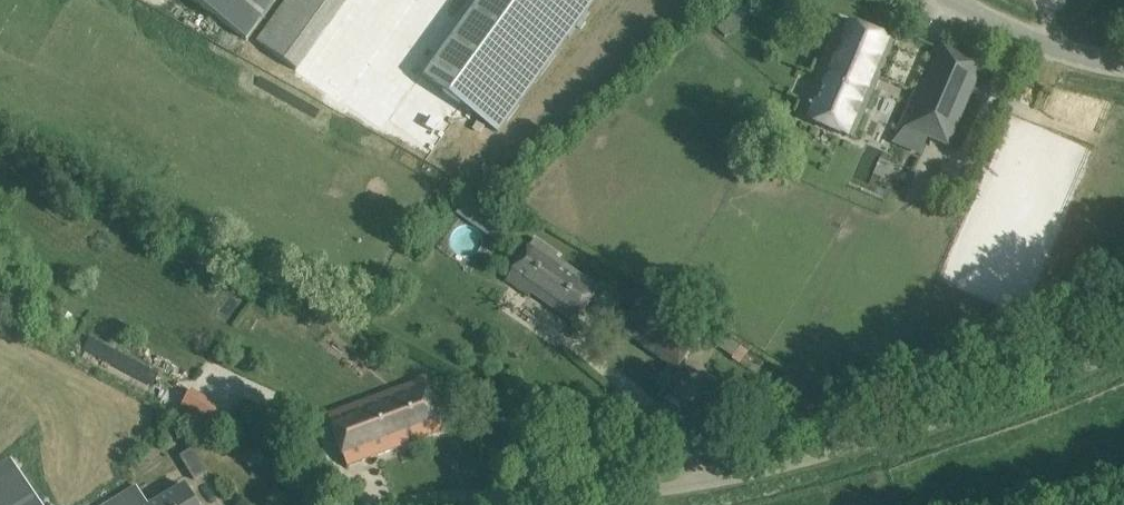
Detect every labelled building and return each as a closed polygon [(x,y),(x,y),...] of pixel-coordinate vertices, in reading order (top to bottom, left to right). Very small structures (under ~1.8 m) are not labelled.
[(246,41),(275,0),(190,0),(246,41)] [(257,41),(298,70),(348,0),(286,0),(257,41)] [(424,77),(499,131),(594,0),(480,0),(424,77)] [(889,42),(848,24),(807,119),(848,137),(889,42)] [(947,147),(984,64),(942,45),(906,129),(947,147)] [(484,229),(492,215),(469,200),(460,214),(484,229)] [(506,281),(529,296),(531,293),(575,323),(599,288),(556,258),(558,254),(536,239),(506,281)] [(645,292),(619,329),(679,372),(705,335),(645,292)] [(442,432),(434,411),(423,380),(329,415),(348,466),(442,432)] [(190,421),(206,396),(187,384),(171,409),(190,421)] [(194,480),(207,472),(193,449),(180,456),(194,480)] [(0,484),(0,504),(36,504),(17,474),(0,484)] [(137,486),(106,504),(148,504),(137,486)] [(185,486),(153,504),(197,504),(185,486)]
